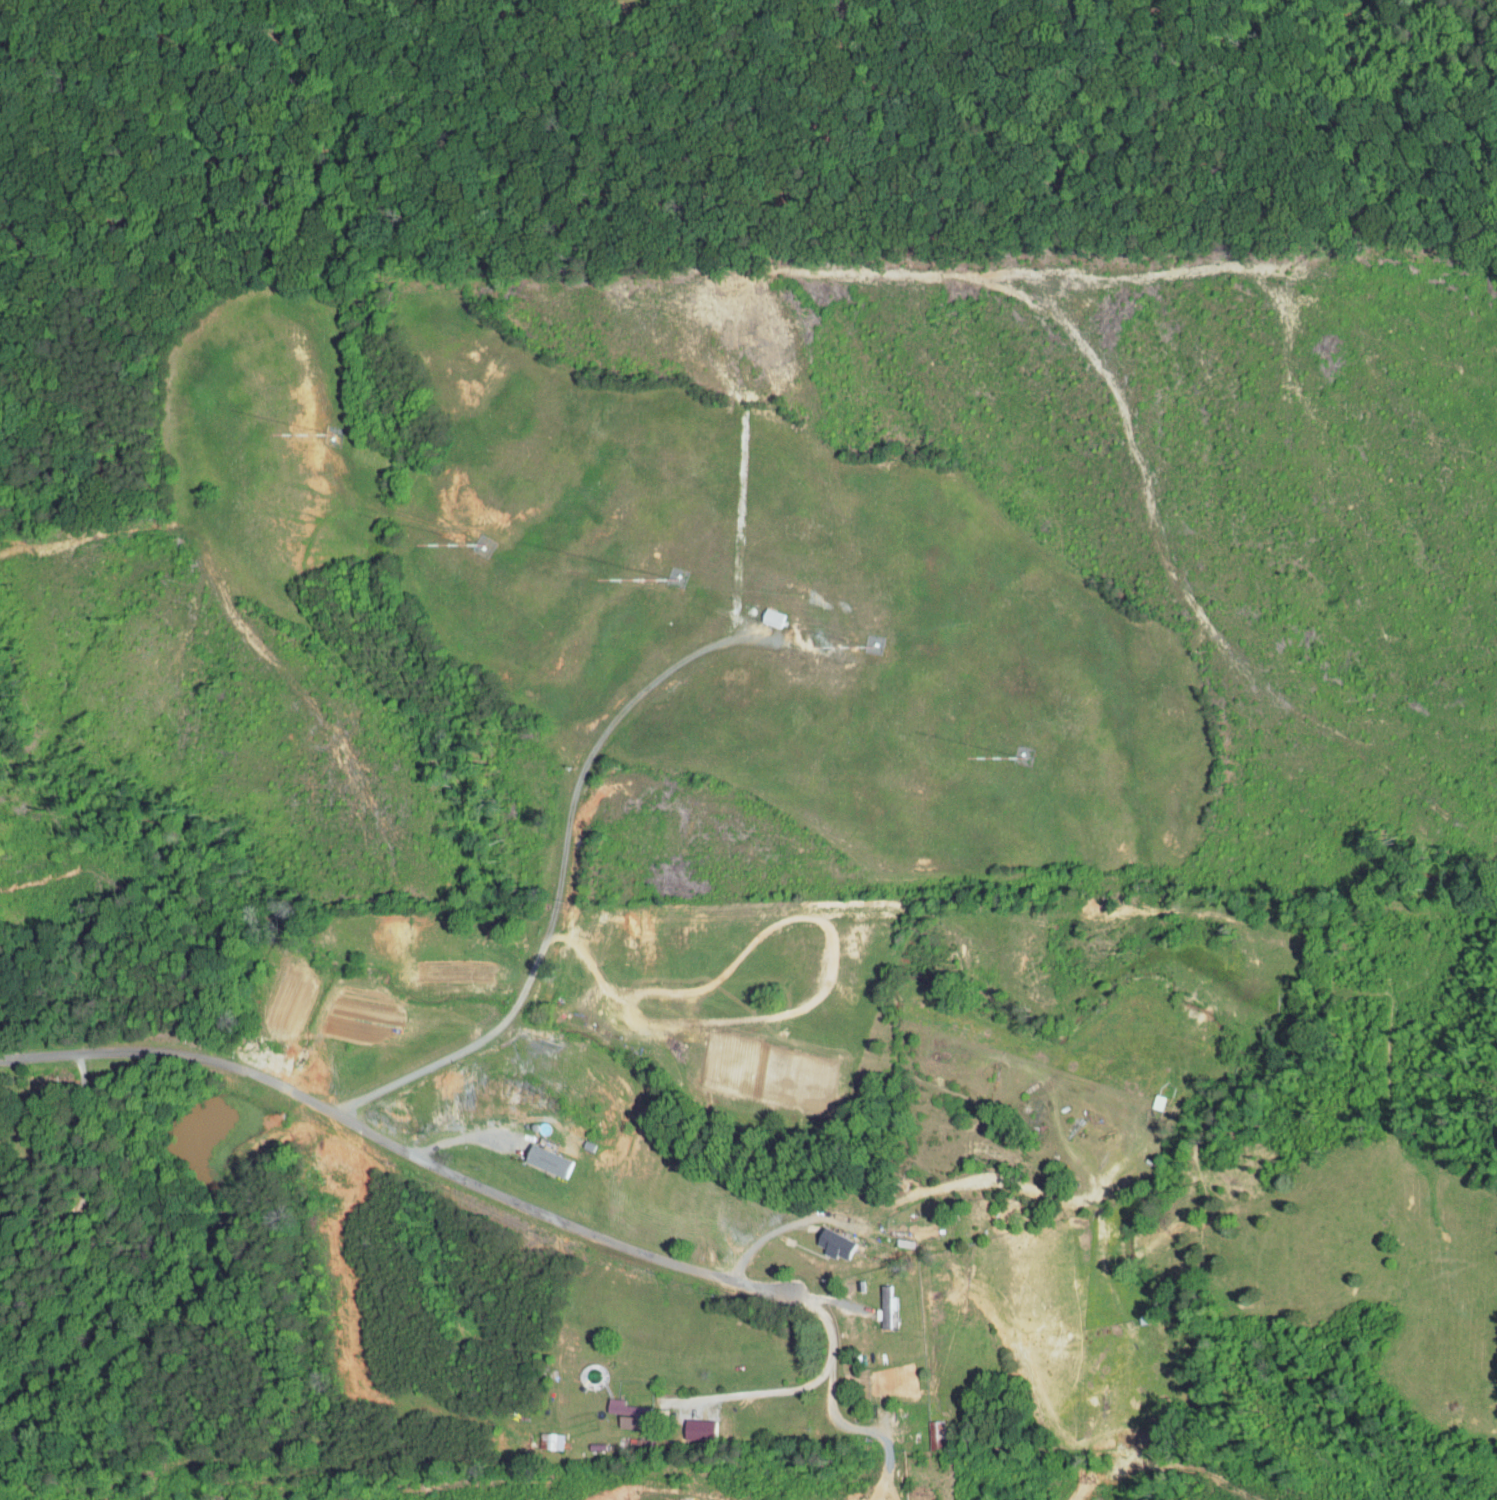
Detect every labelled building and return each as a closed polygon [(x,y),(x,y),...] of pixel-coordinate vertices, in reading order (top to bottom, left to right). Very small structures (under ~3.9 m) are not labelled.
[(768,622),(772,608),(750,603),(747,617),(768,622)] [(509,1155),(551,1173),(559,1156),(517,1138),(509,1155)] [(800,1238),(810,1243),(808,1248),(821,1254),(823,1250),(835,1255),(843,1238),(808,1222),(800,1238)] [(885,1291),(877,1291),(877,1299),(869,1299),(869,1310),(875,1310),(875,1307),(885,1307),(885,1291)] [(635,1402),(610,1401),(611,1394),(594,1394),(594,1409),(635,1411),(635,1402)] [(670,1414),(669,1434),(700,1435),(700,1415),(670,1414)] [(550,1429),(533,1429),(533,1445),(550,1445),(550,1429)]
